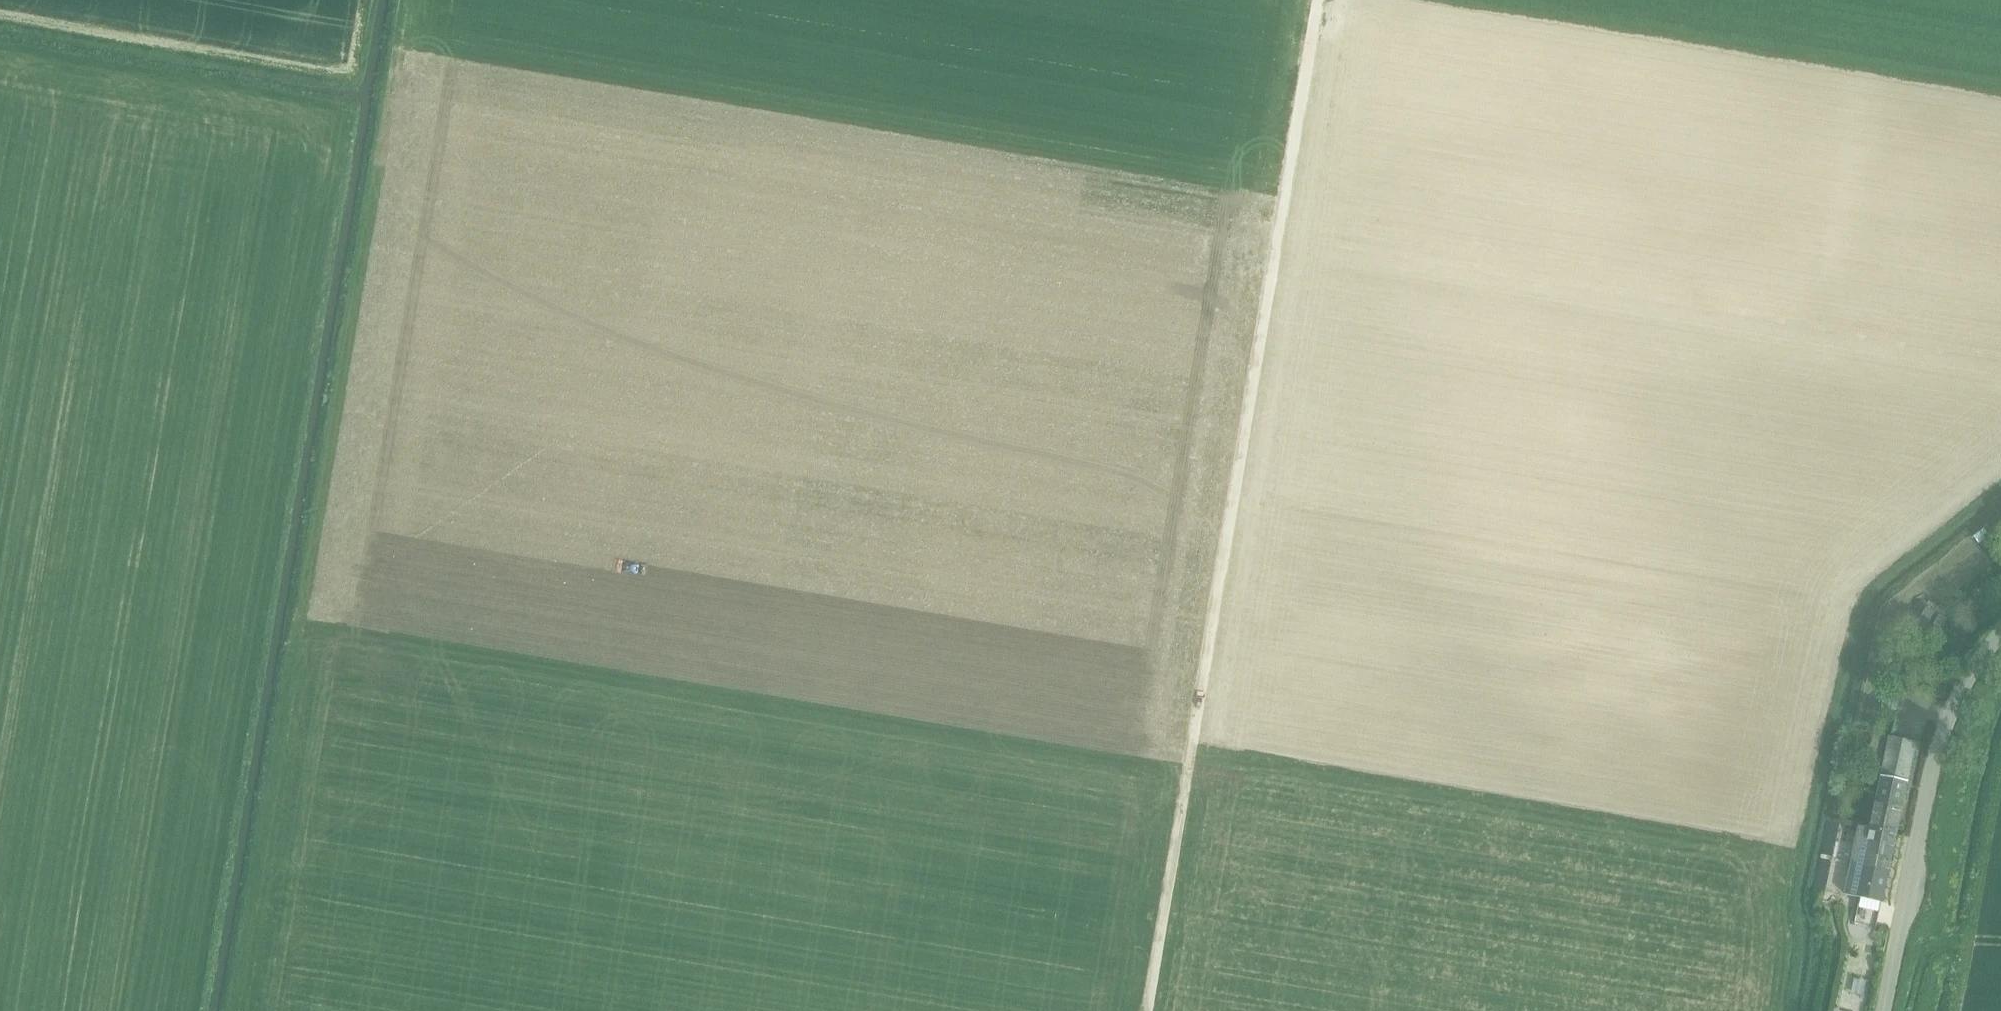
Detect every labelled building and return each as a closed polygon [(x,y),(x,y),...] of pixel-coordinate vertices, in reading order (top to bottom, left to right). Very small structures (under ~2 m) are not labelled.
[(1928,608),(1914,629),(1914,630),(1921,634),(1935,613),(1928,608)] [(1935,640),(1947,620),(1940,615),(1928,635),(1935,640)] [(1890,738),(1871,828),(1897,833),(1905,796),(1916,743),(1890,738)] [(1897,833),(1871,828),(1860,826),(1846,895),(1883,903),(1897,833)]
